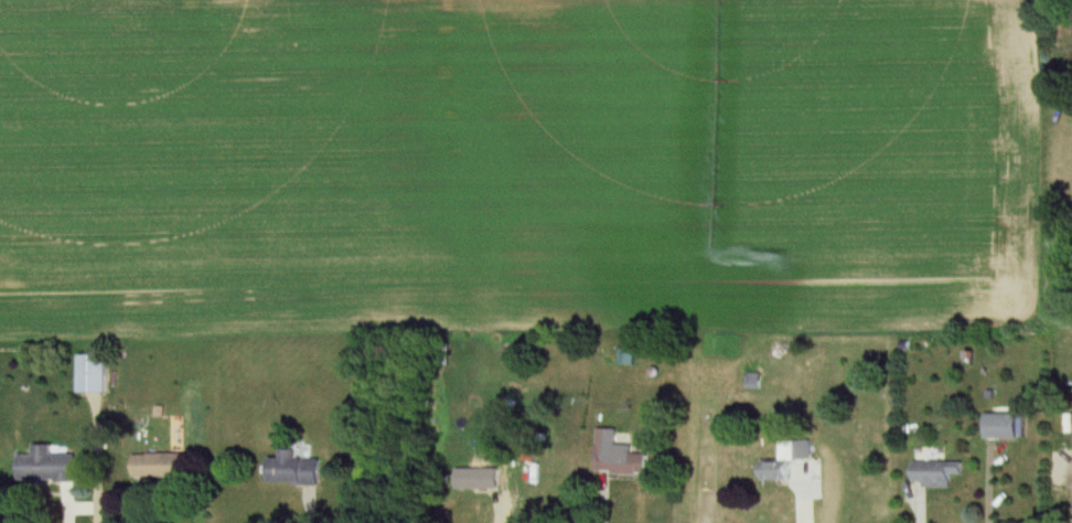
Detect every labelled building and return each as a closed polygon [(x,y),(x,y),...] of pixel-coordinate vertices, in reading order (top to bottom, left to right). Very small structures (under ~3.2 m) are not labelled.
[(107,393),(107,356),(79,356),(79,393),(107,393)] [(985,439),(1017,439),(1017,415),(985,415),(985,439)] [(648,453),(632,453),(632,444),(616,444),(617,428),(597,428),(596,472),(647,473),(648,453)] [(763,480),(790,479),(789,460),(812,459),(812,439),(780,439),(781,460),(762,461),(763,480)] [(76,481),(76,453),(53,453),(53,445),(34,445),(34,455),(19,455),(19,481),(76,481)] [(320,458),(297,458),(297,448),(282,448),(282,457),(270,457),(270,483),(320,483),(320,458)] [(184,478),(184,453),(133,453),(133,478),(184,478)] [(962,473),(962,461),(913,461),(913,487),(950,487),(950,473),(962,473)] [(499,489),(499,468),(457,468),(457,490),(499,489)]
